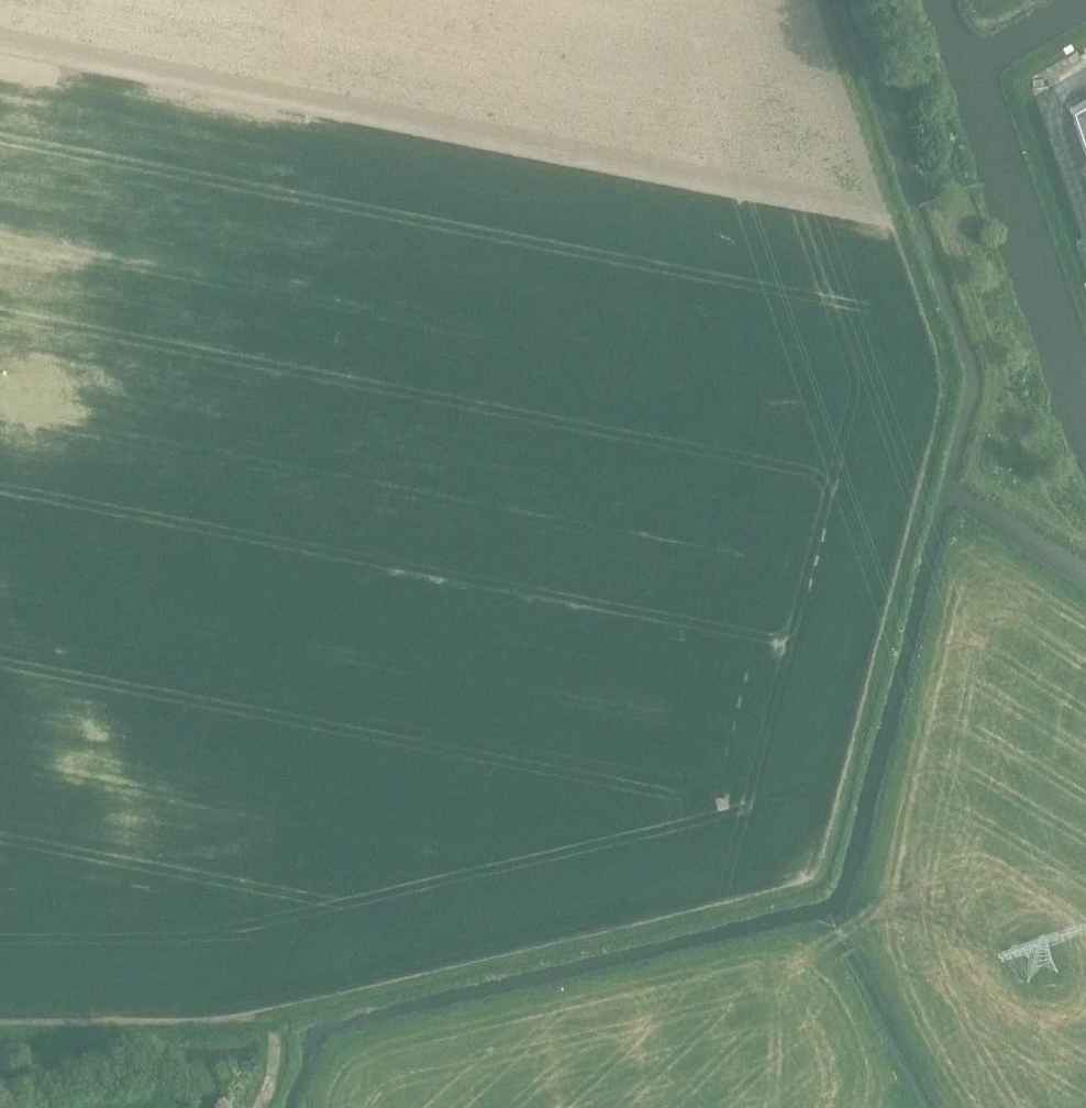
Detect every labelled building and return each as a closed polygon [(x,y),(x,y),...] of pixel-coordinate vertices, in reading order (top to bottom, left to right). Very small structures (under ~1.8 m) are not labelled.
[(1074,123),(1085,160),(1085,116),(1074,123)]
